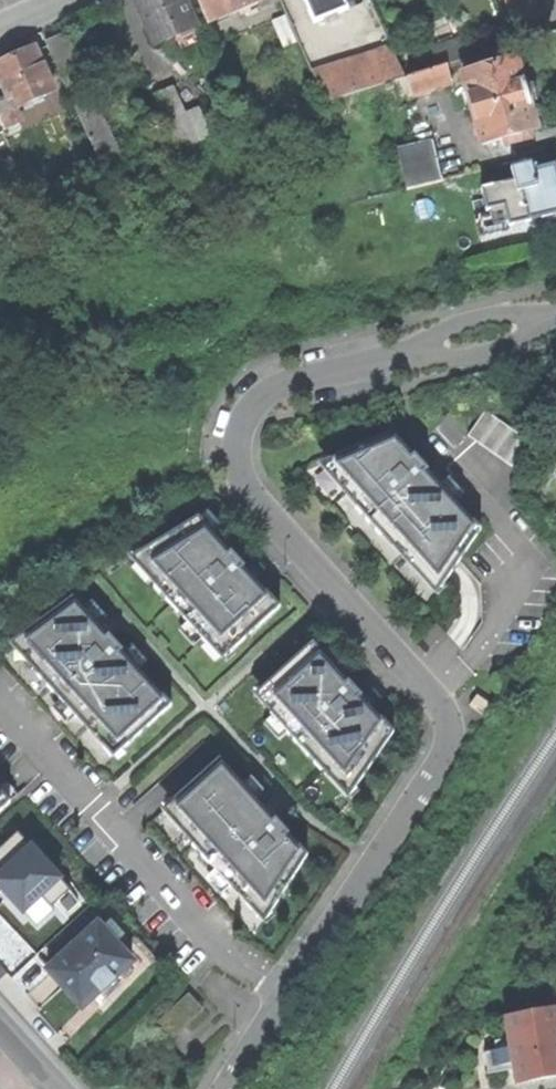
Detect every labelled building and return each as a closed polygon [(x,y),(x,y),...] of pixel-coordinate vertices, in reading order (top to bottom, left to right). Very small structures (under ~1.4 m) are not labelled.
[(137,2),(146,24),(152,22),(158,34),(161,42),(196,27),(185,0),(143,0),(137,2)] [(234,14),(227,0),(197,0),(209,25),(234,14)] [(234,14),(250,7),(266,0),(227,0),(234,14)] [(282,0),(266,0),(250,7),(253,13),(282,0)] [(539,0),(506,0),(513,26),(543,18),(539,0)] [(298,42),(288,16),(274,22),(285,48),(298,42)] [(548,35),(543,18),(513,26),(517,43),(548,35)] [(152,36),(158,34),(152,22),(146,24),(152,36)] [(59,71),(105,174),(122,166),(64,37),(46,44),(48,48),(59,71)] [(434,48),(440,67),(447,65),(469,58),(463,39),(434,48)] [(48,48),(38,52),(48,76),(59,71),(48,48)] [(0,65),(0,77),(6,90),(11,87),(20,107),(55,91),(48,76),(38,52),(36,49),(14,58),(0,65)] [(327,103),(386,83),(375,52),(316,72),(327,103)] [(465,75),(484,145),(504,139),(533,131),(538,130),(530,103),(538,101),(535,92),(533,85),(526,87),(518,60),(465,75)] [(409,77),(415,95),(453,83),(447,65),(440,67),(409,77)] [(400,100),(415,95),(409,77),(395,82),(400,100)] [(155,96),(179,149),(199,140),(187,113),(175,87),(155,96)] [(200,108),(187,113),(199,140),(212,134),(200,108)] [(0,115),(0,126),(2,130),(20,122),(14,109),(0,115)] [(176,148),(165,125),(155,130),(166,153),(176,148)] [(536,139),(533,131),(504,139),(507,148),(536,139)] [(400,151),(410,189),(444,181),(434,142),(400,151)] [(530,222),(555,215),(555,170),(555,166),(533,172),(531,166),(513,170),(517,187),(519,193),(523,192),(530,222)] [(511,188),(517,187),(513,170),(507,172),(511,188)] [(519,471),(536,446),(485,411),(468,436),(519,471)] [(442,586),(481,530),(455,501),(463,494),(448,478),(440,485),(393,433),(329,460),(332,464),(324,471),(338,487),(347,480),(353,487),(345,495),(380,536),(389,527),(423,566),(415,573),(430,589),(438,582),(442,586)] [(231,652),(280,607),(198,518),(141,550),(143,556),(135,564),(150,580),(158,573),(163,578),(154,587),(187,623),(179,631),(194,647),(202,640),(221,658),(225,653),(231,652)] [(122,751),(172,706),(139,669),(147,662),(132,646),(124,653),(95,622),(104,614),(89,598),(81,605),(73,597),(26,631),(13,647),(28,663),(36,656),(47,667),(37,676),(60,701),(52,709),(67,725),(85,710),(105,732),(97,739),(111,755),(120,748),(122,751)] [(353,788),(394,733),(316,645),(312,643),(274,677),(256,697),(321,771),(330,762),(338,771),(330,779),(345,795),(353,788)] [(487,717),(494,707),(477,695),(475,697),(470,704),(487,717)] [(295,876),(307,853),(256,799),(264,791),(251,777),(243,784),(219,758),(170,803),(201,837),(191,846),(215,871),(206,879),(221,895),(239,880),(253,895),(245,902),(260,919),(265,913),(270,914),(295,876)] [(10,803),(0,792),(0,812),(10,803)] [(19,941),(33,954),(55,932),(41,919),(19,941)] [(97,927),(49,972),(66,991),(82,1009),(131,964),(97,927)] [(507,1018),(512,1047),(519,1083),(555,1076),(555,1012),(555,1009),(507,1018)]
